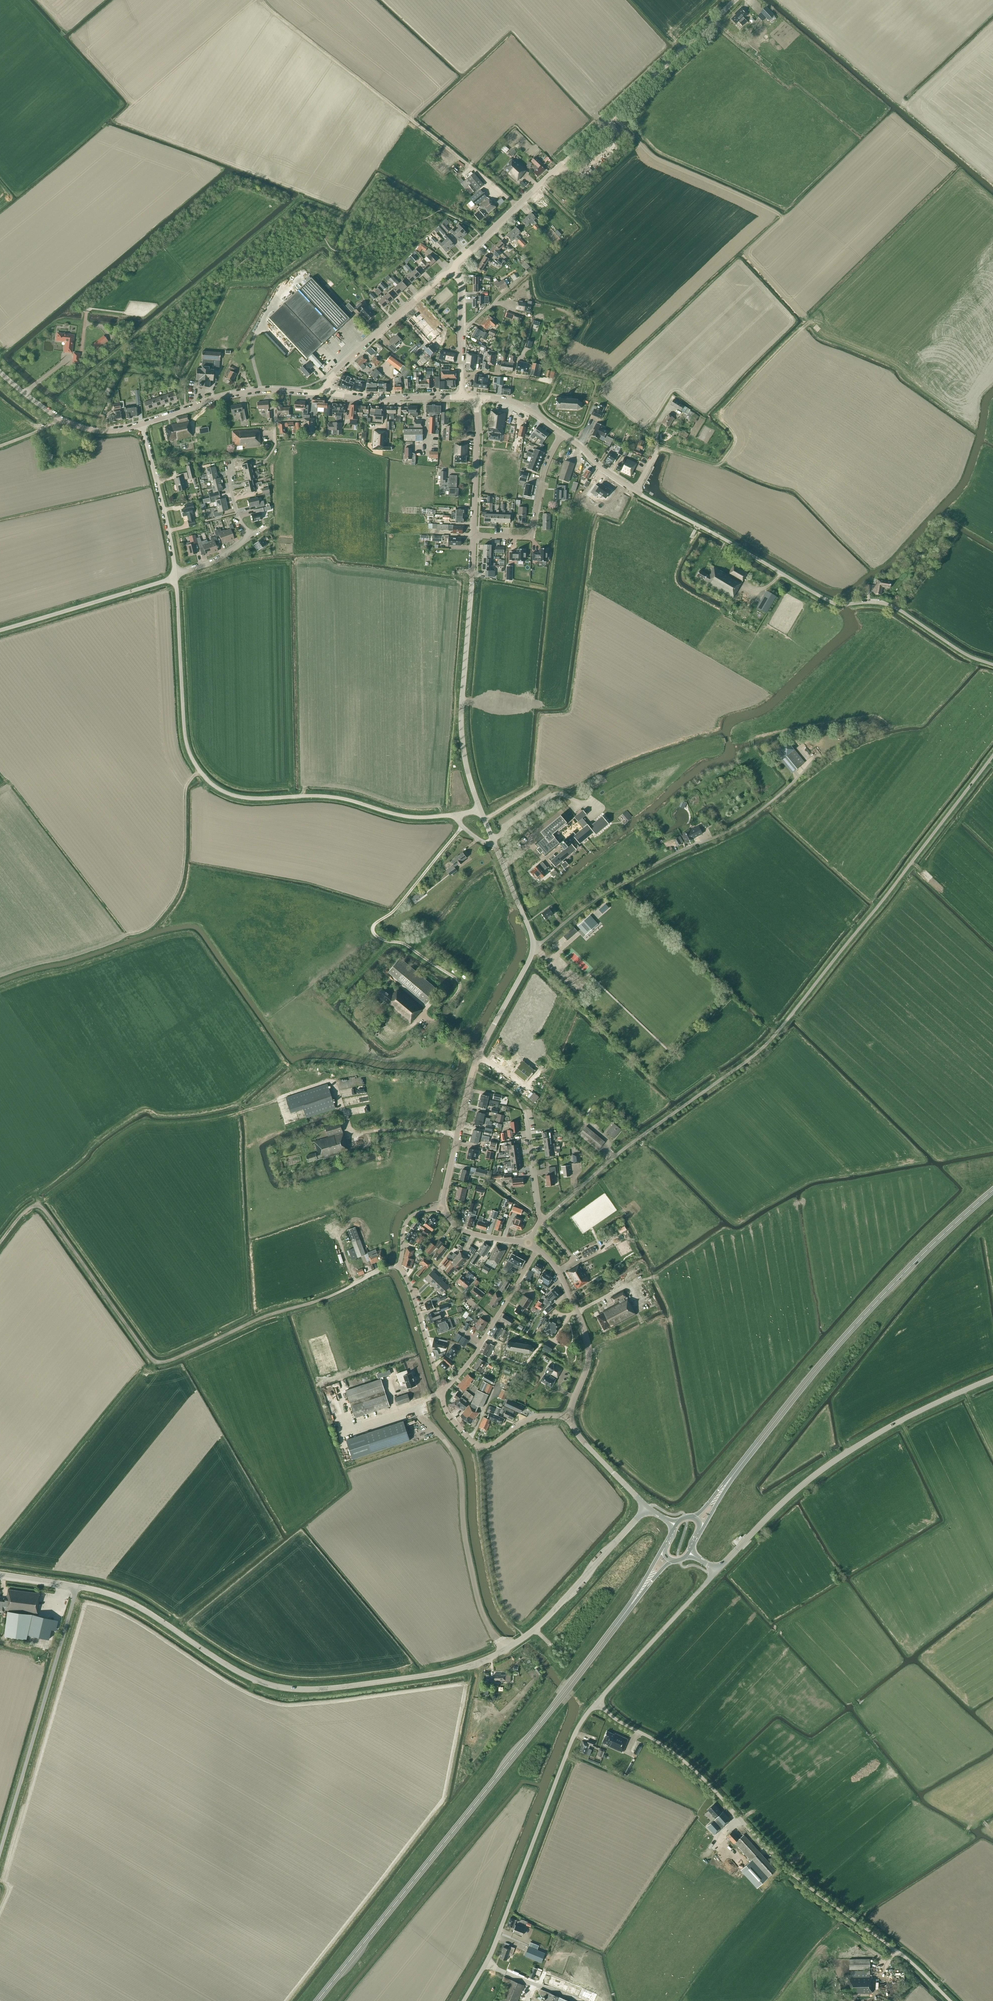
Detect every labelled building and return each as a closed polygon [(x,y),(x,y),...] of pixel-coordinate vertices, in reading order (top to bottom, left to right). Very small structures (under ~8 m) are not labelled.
[(774,15),(766,7),(761,12),(769,20),(774,15)] [(731,19),(736,24),(738,22),(742,26),(747,21),(744,18),(748,14),(741,8),(734,14),(736,15),(731,19)] [(538,177),(545,170),(541,166),(543,164),(536,157),(531,161),(535,165),(533,167),(536,170),(533,173),(538,177)] [(508,174),(517,182),(527,170),(518,163),(517,164),(512,160),(504,169),(508,173),(508,174)] [(483,185),(474,173),(461,184),(465,189),(465,188),(470,194),(471,194),(475,191),(476,190),(477,191),(483,185)] [(484,199),(485,201),(478,207),(479,208),(477,209),(479,211),(474,216),(479,221),(489,213),(489,214),(497,208),(489,199),(486,197),(481,190),(477,193),(473,196),(470,199),(475,206),(484,199)] [(536,224),(534,221),(536,218),(531,213),(526,217),(531,223),(534,226),(536,224)] [(527,227),(531,223),(526,217),(522,222),(527,227)] [(441,226),(447,233),(450,230),(444,223),(441,226)] [(467,234),(459,224),(457,226),(459,228),(457,230),(463,237),(467,234)] [(444,236),(447,233),(441,226),(437,229),(444,236)] [(516,227),(511,232),(519,240),(520,239),(521,238),(518,235),(521,233),(516,227)] [(459,241),(463,237),(457,230),(454,233),(452,230),(450,231),(459,241)] [(517,241),(520,244),(523,241),(520,239),(519,240),(511,232),(506,236),(511,241),(514,239),(517,242),(517,241)] [(446,240),(444,242),(450,249),(454,245),(446,235),(444,237),(446,240)] [(446,252),(450,249),(444,242),(442,244),(439,241),(438,243),(446,252)] [(501,241),(495,246),(499,250),(502,247),(504,249),(506,248),(504,246),(504,245),(501,241)] [(499,250),(495,246),(490,251),(496,258),(501,253),(499,250)] [(414,263),(417,260),(412,254),(409,257),(414,263)] [(427,262),(430,266),(436,262),(432,258),(429,255),(427,257),(424,259),(427,262)] [(484,256),(481,263),(485,265),(487,262),(490,263),(491,261),(489,260),(489,259),(484,256)] [(430,266),(427,262),(424,259),(419,264),(425,271),(430,266)] [(483,269),(485,265),(481,263),(477,269),(481,271),(482,271),(484,273),(485,270),(483,269)] [(416,269),(411,273),(416,279),(421,275),(416,269)] [(416,279),(411,273),(409,275),(407,277),(411,283),(416,279)] [(393,276),(391,278),(402,291),(407,287),(402,282),(400,284),(397,281),(393,276)] [(398,295),(402,291),(391,278),(389,280),(396,287),(393,290),(398,295)] [(307,359),(350,319),(349,318),(352,316),(342,304),(342,305),(339,307),(333,301),(312,279),(269,318),(307,359)] [(507,285),(504,280),(499,283),(498,280),(494,283),(499,291),(507,286),(507,285)] [(379,285),(384,290),(387,288),(382,282),(379,285)] [(386,296),(383,298),(389,303),(393,299),(388,293),(386,296)] [(382,299),(379,302),(384,308),(389,303),(383,298),(382,296),(380,298),(382,299)] [(479,300),(473,300),(473,307),(479,307),(478,302),(484,302),(484,299),(486,299),(486,296),(481,296),(481,299),(479,299),(479,300)] [(336,298),(333,301),(339,307),(342,305),(336,298)] [(518,302),(516,310),(530,313),(532,305),(531,305),(532,302),(528,301),(527,304),(518,302)] [(346,306),(348,308),(352,312),(355,310),(348,303),(346,306)] [(374,316),(362,303),(356,309),(360,313),(360,312),(363,315),(364,316),(364,317),(365,317),(369,321),(369,320),(370,320),(371,319),(371,318),(374,316)] [(419,314),(416,317),(414,315),(408,321),(429,344),(427,345),(427,344),(423,348),(431,356),(441,347),(438,344),(441,341),(439,339),(441,337),(441,335),(436,329),(434,331),(419,314)] [(493,320),(489,316),(481,325),(486,330),(491,325),(494,327),(497,324),(493,320)] [(476,328),(472,336),(479,340),(481,336),(482,337),(481,338),(484,340),(488,334),(485,332),(484,333),(476,328)] [(64,352),(72,353),(74,335),(67,334),(66,334),(64,333),(63,334),(57,333),(56,341),(64,342),(65,343),(64,352)] [(91,345),(96,352),(108,342),(103,335),(91,345)] [(395,348),(402,341),(397,335),(390,342),(393,345),(390,348),(394,353),(397,350),(395,348)] [(439,359),(454,363),(456,353),(447,351),(447,352),(441,351),(439,359)] [(201,387),(209,388),(210,383),(212,383),(212,381),(213,370),(212,370),(213,366),(215,366),(215,368),(216,368),(219,369),(220,353),(202,352),(201,360),(202,360),(201,369),(199,369),(196,369),(196,380),(196,382),(198,382),(198,384),(198,387),(201,387)] [(486,361),(483,361),(482,369),(488,370),(489,365),(494,366),(496,354),(487,352),(486,361)] [(477,354),(466,353),(465,363),(467,364),(466,370),(474,371),(474,366),(476,366),(477,354)] [(500,370),(513,371),(514,363),(516,356),(511,355),(510,363),(502,361),(500,370)] [(363,356),(356,363),(363,369),(369,363),(366,362),(367,361),(363,356)] [(401,372),(405,367),(390,356),(387,361),(401,372)] [(371,362),(376,367),(381,362),(376,357),(371,362)] [(300,369),(307,377),(312,372),(310,369),(311,368),(315,372),(318,370),(314,366),(310,361),(300,369)] [(530,375),(531,371),(532,365),(530,365),(530,364),(518,361),(516,370),(528,373),(527,375),(530,375)] [(532,365),(531,371),(530,375),(539,377),(542,365),(533,363),(532,365)] [(230,371),(231,370),(235,372),(236,369),(230,366),(226,374),(227,375),(225,378),(232,382),(236,374),(230,371)] [(441,379),(444,379),(457,379),(457,371),(449,371),(449,367),(445,367),(445,369),(441,369),(441,379)] [(376,368),(373,372),(370,375),(375,379),(378,376),(381,373),(376,368)] [(402,376),(405,378),(411,371),(406,368),(402,373),(401,374),(402,376)] [(416,388),(426,388),(426,378),(421,379),(421,378),(421,374),(419,374),(419,373),(414,373),(414,378),(416,378),(416,388)] [(340,379),(337,386),(351,391),(353,386),(354,383),(350,381),(351,378),(343,374),(341,379),(340,379)] [(473,387),(487,389),(488,378),(482,378),(482,375),(475,374),(473,387)] [(457,379),(444,379),(444,381),(439,381),(439,377),(435,377),(435,388),(440,388),(440,390),(449,390),(449,388),(455,388),(455,382),(457,382),(457,379)] [(353,391),(362,392),(364,382),(356,380),(353,391)] [(379,387),(378,392),(390,392),(390,384),(385,384),(385,382),(378,382),(378,386),(383,386),(383,387),(379,387)] [(372,384),(371,384),(370,384),(370,386),(367,386),(367,392),(377,391),(377,387),(377,384),(372,384)] [(502,387),(501,395),(510,396),(511,388),(502,387)] [(174,392),(167,395),(169,403),(177,400),(174,392)] [(162,405),(169,403),(167,395),(159,397),(162,405)] [(154,408),(162,405),(159,397),(151,400),(154,408)] [(327,408),(328,405),(328,404),(325,404),(325,399),(313,398),(312,404),(317,405),(317,408),(324,408),(327,408)] [(556,398),(556,408),(577,410),(581,408),(581,403),(578,400),(556,398)] [(146,411),(154,408),(151,400),(144,403),(146,411)] [(690,410),(687,408),(674,400),(671,405),(684,413),(682,416),(693,423),(696,419),(697,419),(699,417),(690,411),(690,410)] [(269,409),(268,401),(265,401),(265,402),(258,402),(258,410),(269,409)] [(302,402),(295,401),(295,408),(303,409),(303,413),(308,413),(308,407),(305,407),(305,402),(302,401),(302,402)] [(110,417),(109,417),(110,422),(123,420),(121,409),(120,404),(113,405),(114,410),(113,410),(114,415),(110,415),(110,417)] [(230,406),(232,414),(239,412),(241,421),(247,420),(245,409),(242,410),(240,404),(230,406)] [(327,408),(327,414),(327,416),(333,417),(333,413),(335,413),(335,417),(337,417),(338,417),(339,404),(333,404),(333,406),(328,405),(327,408)] [(278,408),(277,408),(277,414),(287,413),(287,418),(291,418),(290,407),(282,408),(282,405),(278,406),(278,408)] [(357,420),(357,418),(358,413),(358,406),(350,405),(349,419),(357,420)] [(430,418),(429,434),(434,434),(435,422),(435,418),(434,418),(434,414),(435,414),(435,405),(427,405),(426,414),(429,414),(429,418),(430,418)] [(138,416),(137,406),(124,408),(124,411),(125,411),(126,419),(131,418),(131,417),(138,416)] [(358,406),(358,413),(357,418),(362,418),(362,417),(368,418),(368,417),(368,414),(369,407),(358,406)] [(408,406),(408,408),(408,413),(410,413),(410,416),(413,416),(414,417),(417,417),(418,416),(418,413),(417,413),(417,406),(408,406)] [(594,409),(591,415),(601,419),(603,414),(601,413),(604,408),(601,407),(601,406),(601,407),(598,406),(598,407),(596,410),(594,409)] [(384,407),(371,407),(370,414),(375,415),(374,418),(374,421),(379,421),(383,422),(384,407)] [(394,414),(396,414),(396,408),(387,407),(387,413),(389,414),(389,417),(391,417),(391,419),(394,419),(394,417),(394,414)] [(408,413),(408,408),(398,407),(398,418),(396,418),(396,422),(401,422),(401,415),(404,416),(403,416),(406,416),(406,414),(408,414),(408,413)] [(488,431),(489,431),(489,433),(488,439),(499,441),(500,442),(502,442),(503,441),(504,436),(500,435),(500,434),(502,435),(503,428),(504,428),(506,413),(490,411),(488,431)] [(192,437),(187,415),(176,417),(177,423),(171,424),(171,426),(165,427),(168,441),(176,439),(177,440),(192,437)] [(665,417),(662,422),(669,427),(674,418),(668,415),(666,418),(665,417)] [(305,427),(305,434),(314,434),(314,427),(315,427),(315,419),(304,419),(305,423),(303,423),(303,428),(305,427)] [(279,428),(280,434),(285,434),(285,428),(287,428),(286,423),(278,424),(278,428),(279,428)] [(333,434),(337,435),(341,435),(341,423),(333,423),(333,434)] [(593,429),(595,430),(592,436),(599,439),(601,436),(604,437),(607,431),(604,430),(605,427),(596,423),(593,429)] [(443,430),(443,433),(446,433),(446,436),(452,436),(453,426),(446,426),(446,430),(443,430)] [(526,427),(520,426),(518,436),(524,438),(526,427)] [(534,432),(530,437),(533,439),(535,436),(538,438),(543,430),(538,426),(534,432)] [(232,431),(234,446),(242,446),(242,447),(260,445),(259,429),(232,431)] [(404,429),(404,441),(423,441),(423,429),(404,429)] [(545,440),(549,434),(543,430),(538,438),(541,440),(539,443),(541,445),(542,444),(545,440)] [(679,435),(686,439),(689,434),(682,430),(679,435)] [(373,431),(373,433),(372,449),(392,450),(392,444),(387,444),(388,432),(373,431)] [(639,439),(636,447),(637,447),(635,450),(634,449),(632,453),(641,456),(642,453),(639,452),(640,449),(643,450),(645,446),(643,445),(644,442),(639,439)] [(468,445),(454,444),(454,456),(455,456),(455,462),(466,463),(466,457),(468,457),(468,445)] [(415,462),(416,455),(412,455),(412,448),(405,448),(405,459),(412,459),(412,462),(415,462)] [(527,453),(542,459),(544,453),(535,449),(533,453),(527,451),(527,453)] [(609,452),(603,462),(611,466),(613,463),(614,463),(618,457),(609,452)] [(542,459),(527,453),(526,456),(531,458),(530,462),(539,466),(542,459)] [(621,465),(618,463),(616,468),(621,471),(620,472),(630,477),(637,463),(625,457),(621,465)] [(539,466),(530,462),(524,460),(523,462),(529,464),(527,469),(537,472),(539,466)] [(574,464),(565,461),(559,479),(568,482),(574,464)] [(202,477),(207,476),(207,475),(216,473),(215,467),(211,468),(211,464),(204,465),(204,469),(205,469),(207,474),(202,475),(202,477)] [(186,467),(189,479),(195,478),(192,466),(186,467)] [(243,470),(244,476),(257,473),(257,471),(253,472),(252,468),(243,470)] [(592,473),(587,470),(583,476),(582,476),(580,479),(583,481),(585,478),(588,480),(592,473)] [(529,474),(521,472),(519,480),(521,481),(522,478),(524,478),(527,479),(529,474)] [(180,479),(174,480),(177,491),(186,489),(184,480),(188,479),(186,473),(179,475),(180,479)] [(216,473),(207,475),(207,476),(208,480),(203,481),(204,483),(209,482),(209,481),(210,481),(218,479),(216,473)] [(244,476),(246,482),(252,480),(255,480),(254,476),(258,475),(257,473),(244,476)] [(448,496),(458,496),(459,488),(457,488),(457,476),(449,475),(448,496)] [(212,488),(212,486),(221,484),(220,478),(218,479),(210,481),(211,485),(207,486),(207,489),(212,488)] [(212,486),(212,488),(213,491),(208,492),(209,498),(217,496),(216,492),(223,490),(221,484),(212,486)] [(531,497),(533,485),(526,484),(524,496),(531,497)] [(595,485),(590,493),(596,497),(596,496),(601,500),(604,497),(606,498),(611,491),(601,484),(598,488),(595,486),(596,486),(595,485)] [(257,485),(245,488),(246,494),(255,492),(254,488),(258,487),(257,485)] [(557,486),(557,490),(555,490),(555,494),(555,500),(561,500),(566,500),(566,490),(565,490),(565,486),(557,486)] [(216,502),(217,507),(226,504),(225,498),(220,499),(219,495),(209,498),(211,503),(216,502)] [(256,505),(257,508),(264,506),(263,501),(258,502),(257,498),(247,500),(249,507),(256,505)] [(184,506),(185,509),(181,510),(183,517),(188,516),(189,520),(187,521),(189,527),(195,525),(194,519),(193,519),(192,514),(193,514),(191,509),(194,509),(192,504),(184,506)] [(228,510),(226,504),(217,507),(218,511),(213,513),(214,517),(222,515),(221,512),(228,510)] [(251,515),(252,521),(262,519),(260,512),(264,512),(263,508),(256,509),(257,513),(251,515)] [(485,522),(491,522),(491,514),(492,514),(492,511),(492,510),(490,510),(490,514),(489,514),(489,513),(483,512),(483,516),(485,516),(485,522)] [(543,514),(543,522),(550,522),(550,514),(552,514),(552,511),(547,511),(547,514),(543,514)] [(230,529),(224,531),(228,542),(234,539),(231,532),(234,531),(232,524),(229,526),(230,529)] [(453,531),(453,533),(463,534),(463,527),(453,527),(453,526),(449,525),(449,529),(449,531),(453,531)] [(215,534),(216,536),(216,537),(219,536),(222,544),(228,542),(224,531),(224,530),(221,531),(220,529),(214,531),(215,534)] [(190,544),(186,545),(189,555),(196,554),(194,544),(197,543),(195,535),(191,536),(192,541),(190,542),(190,544)] [(449,535),(442,535),(432,535),(432,542),(442,542),(442,539),(445,539),(445,543),(448,543),(448,545),(461,545),(461,538),(449,538),(449,535)] [(207,542),(208,543),(212,553),(217,551),(215,544),(218,542),(216,537),(216,536),(214,537),(210,538),(211,541),(207,542)] [(252,545),(257,552),(267,544),(263,538),(252,545)] [(206,555),(212,553),(208,543),(202,545),(201,542),(198,543),(200,549),(203,548),(206,555)] [(525,550),(517,549),(517,553),(514,553),(514,552),(510,552),(510,560),(514,561),(514,560),(517,560),(517,561),(525,562),(525,557),(525,554),(525,550)] [(547,562),(547,560),(549,560),(549,555),(547,555),(547,549),(539,549),(539,553),(533,552),(533,560),(539,561),(539,562),(547,562)] [(495,575),(495,566),(491,565),(491,564),(483,564),(483,571),(486,571),(486,577),(495,577),(495,575)] [(700,570),(697,576),(710,584),(709,585),(733,598),(747,573),(733,565),(728,575),(714,567),(709,576),(700,570)] [(874,593),(881,595),(882,587),(890,588),(891,582),(876,579),(874,593)] [(757,607),(767,613),(776,597),(767,591),(757,607)] [(782,760),(792,773),(801,765),(791,753),(782,760)] [(583,810),(574,817),(578,822),(587,814),(583,810)] [(626,821),(629,819),(624,813),(621,815),(626,821)] [(544,836),(535,844),(538,848),(537,849),(540,853),(542,852),(545,856),(560,844),(552,834),(566,823),(561,816),(541,832),(544,836)] [(576,834),(573,836),(575,838),(580,844),(594,832),(596,835),(609,824),(602,816),(590,827),(588,824),(576,834)] [(693,839),(703,833),(698,826),(688,831),(682,834),(684,836),(682,837),(686,843),(693,839)] [(574,832),(560,844),(565,849),(572,843),(570,842),(575,838),(573,836),(576,834),(574,832)] [(673,839),(677,846),(681,844),(681,843),(683,842),(680,836),(677,837),(673,839)] [(554,854),(549,858),(556,866),(579,847),(578,845),(575,847),(571,844),(556,856),(554,854)] [(451,861),(455,866),(458,864),(459,865),(462,863),(461,861),(467,858),(463,853),(451,861)] [(550,861),(546,865),(550,869),(555,866),(550,861)] [(531,872),(534,876),(534,875),(537,879),(538,879),(539,880),(542,878),(546,875),(545,874),(548,872),(546,869),(547,868),(543,862),(538,866),(538,865),(534,868),(534,869),(531,872)] [(457,870),(453,865),(446,870),(450,875),(457,870)] [(421,891),(414,896),(417,900),(424,895),(421,891)] [(602,914),(609,908),(605,904),(599,910),(602,914)] [(542,913),(546,920),(554,914),(553,914),(556,912),(552,906),(549,908),(542,913)] [(598,924),(590,915),(578,926),(585,935),(598,924)] [(567,941),(577,932),(573,927),(563,936),(567,941)] [(428,1004),(440,989),(402,958),(390,973),(428,1004)] [(389,995),(382,989),(374,998),(378,1001),(378,1002),(379,1003),(381,1003),(384,1000),(383,1000),(384,999),(389,1004),(388,1005),(410,1024),(423,1009),(398,988),(392,995),(390,993),(389,995)] [(523,1062),(516,1070),(525,1078),(532,1070),(523,1062)] [(328,1084),(286,1098),(291,1113),(303,1108),(306,1118),(336,1108),(328,1084)] [(481,1095),(480,1101),(494,1104),(498,1104),(499,1102),(488,1099),(489,1096),(481,1095)] [(477,1112),(476,1118),(490,1121),(490,1119),(484,1117),(485,1114),(477,1112)] [(507,1130),(508,1136),(515,1136),(515,1132),(519,1131),(518,1121),(510,1122),(511,1130),(507,1130)] [(325,1127),(328,1136),(343,1132),(340,1122),(325,1127)] [(607,1132),(614,1138),(621,1129),(614,1124),(607,1132)] [(586,1126),(580,1134),(598,1149),(605,1142),(586,1126)] [(473,1130),(472,1136),(485,1139),(489,1140),(490,1137),(490,1136),(482,1135),(483,1132),(481,1132),(473,1130)] [(324,1157),(324,1158),(349,1150),(343,1132),(314,1141),(317,1152),(306,1156),(308,1162),(324,1157)] [(505,1151),(505,1152),(519,1150),(518,1144),(515,1145),(515,1141),(507,1142),(507,1144),(504,1145),(505,1151)] [(467,1158),(475,1160),(476,1155),(479,1156),(480,1151),(469,1148),(467,1158)] [(507,1164),(507,1167),(508,1173),(518,1172),(518,1169),(522,1169),(521,1162),(507,1164)] [(563,1170),(564,1177),(570,1176),(569,1169),(571,1169),(570,1165),(561,1166),(562,1170),(563,1170)] [(550,1175),(546,1176),(547,1186),(555,1185),(553,1175),(556,1175),(555,1167),(549,1168),(550,1175)] [(475,1174),(485,1177),(486,1170),(476,1168),(475,1174)] [(473,1172),(470,1171),(463,1169),(460,1180),(467,1182),(469,1174),(472,1174),(473,1172)] [(512,1179),(511,1179),(511,1174),(504,1175),(504,1180),(509,1180),(509,1181),(510,1183),(513,1182),(513,1187),(520,1186),(524,1185),(523,1178),(519,1179),(519,1178),(512,1178),(512,1179)] [(463,1185),(462,1188),(458,1187),(456,1199),(464,1201),(466,1189),(470,1190),(471,1187),(463,1185)] [(501,1206),(506,1208),(508,1203),(508,1201),(509,1200),(504,1198),(501,1206)] [(476,1211),(474,1210),(473,1212),(472,1211),(467,1226),(473,1227),(477,1216),(475,1215),(476,1211)] [(431,1216),(424,1225),(426,1227),(432,1231),(436,1226),(435,1226),(438,1221),(431,1216)] [(480,1216),(476,1227),(486,1230),(488,1223),(482,1221),(484,1217),(480,1216)] [(498,1220),(495,1229),(500,1231),(504,1218),(501,1217),(500,1220),(498,1220)] [(513,1219),(510,1227),(516,1229),(516,1228),(522,1230),(524,1225),(521,1224),(521,1222),(522,1219),(515,1217),(514,1220),(513,1219)] [(416,1220),(411,1227),(416,1231),(419,1226),(422,1228),(424,1226),(422,1224),(421,1224),(421,1223),(416,1220)] [(355,1227),(348,1230),(354,1248),(358,1257),(365,1254),(355,1227)] [(411,1229),(405,1238),(409,1241),(408,1242),(412,1245),(415,1240),(416,1241),(419,1244),(421,1240),(417,1237),(417,1236),(417,1235),(416,1234),(417,1234),(415,1232),(411,1229)] [(425,1251),(429,1255),(436,1246),(438,1248),(434,1253),(435,1254),(433,1257),(437,1261),(442,1256),(443,1256),(448,1249),(442,1245),(444,1244),(439,1240),(435,1245),(431,1242),(425,1251)] [(484,1243),(478,1252),(477,1252),(470,1262),(474,1265),(481,1255),(484,1257),(490,1247),(484,1243)] [(496,1245),(492,1253),(493,1254),(489,1260),(497,1265),(505,1250),(496,1245)] [(593,1247),(582,1253),(585,1258),(595,1252),(593,1247)] [(358,1257),(354,1248),(350,1250),(353,1259),(358,1257)] [(404,1258),(402,1265),(411,1269),(414,1259),(411,1259),(414,1250),(407,1248),(404,1257),(404,1258)] [(378,1260),(384,1258),(381,1250),(376,1252),(375,1250),(367,1253),(368,1255),(371,1264),(379,1261),(378,1260)] [(442,1263),(447,1268),(450,1263),(457,1255),(454,1252),(451,1255),(449,1254),(442,1263)] [(458,1255),(457,1255),(450,1263),(451,1264),(445,1271),(449,1275),(454,1270),(457,1272),(468,1259),(460,1252),(458,1255)] [(525,1261),(512,1254),(508,1260),(503,1270),(511,1275),(513,1271),(511,1270),(513,1266),(516,1268),(517,1267),(520,1269),(525,1261)] [(419,1263),(421,1265),(422,1264),(424,1266),(417,1275),(419,1277),(431,1264),(424,1258),(419,1263)] [(544,1267),(536,1262),(531,1270),(539,1275),(544,1267)] [(567,1272),(577,1289),(590,1281),(580,1265),(567,1272)] [(482,1271),(487,1274),(490,1268),(485,1266),(482,1271)] [(425,1278),(429,1282),(437,1275),(434,1272),(435,1271),(434,1269),(425,1278)] [(543,1272),(539,1278),(543,1281),(542,1283),(549,1288),(553,1284),(550,1281),(552,1278),(543,1272)] [(465,1277),(463,1275),(457,1282),(461,1285),(470,1275),(468,1273),(465,1277)] [(470,1275),(461,1285),(465,1289),(471,1282),(469,1280),(472,1277),(473,1278),(474,1276),(471,1273),(470,1275)] [(429,1282),(433,1286),(442,1278),(440,1276),(439,1277),(437,1275),(429,1282)] [(433,1286),(438,1290),(445,1283),(443,1281),(444,1280),(442,1278),(433,1286)] [(497,1289),(504,1293),(510,1283),(503,1279),(501,1283),(499,1282),(500,1280),(497,1278),(493,1284),(496,1286),(497,1285),(499,1286),(497,1289)] [(445,1283),(438,1290),(442,1294),(450,1286),(448,1284),(447,1285),(445,1283)] [(470,1292),(480,1299),(485,1293),(475,1286),(470,1292)] [(546,1299),(543,1301),(545,1303),(548,1301),(557,1292),(553,1289),(545,1297),(546,1299)] [(597,1316),(604,1329),(608,1327),(609,1328),(636,1314),(630,1303),(627,1299),(625,1300),(625,1299),(627,1298),(623,1290),(611,1297),(614,1304),(619,1301),(620,1302),(602,1312),(602,1313),(597,1316)] [(548,1301),(545,1303),(547,1305),(550,1303),(552,1304),(560,1296),(557,1292),(548,1301)] [(502,1297),(496,1293),(489,1304),(495,1308),(502,1297)] [(518,1303),(519,1304),(515,1312),(520,1315),(525,1308),(527,1309),(532,1300),(523,1295),(518,1303)] [(425,1303),(427,1310),(434,1308),(433,1304),(439,1302),(437,1298),(431,1300),(431,1301),(425,1303)] [(554,1308),(550,1304),(544,1309),(548,1313),(554,1308)] [(428,1314),(431,1323),(442,1319),(440,1313),(439,1311),(434,1313),(434,1312),(428,1314)] [(513,1320),(504,1315),(501,1319),(510,1325),(513,1320)] [(437,1323),(440,1332),(453,1328),(450,1318),(437,1323)] [(475,1318),(473,1320),(485,1327),(488,1322),(480,1318),(479,1320),(475,1318)] [(473,1320),(472,1322),(476,1324),(474,1327),(473,1326),(472,1329),(475,1331),(477,1329),(482,1332),(485,1327),(473,1320)] [(553,1337),(559,1325),(549,1320),(548,1322),(546,1321),(544,1324),(546,1325),(542,1331),(553,1337)] [(495,1325),(492,1330),(500,1335),(503,1329),(495,1325)] [(497,1340),(499,1336),(500,1337),(501,1335),(500,1335),(492,1330),(489,1336),(497,1340)] [(460,1344),(464,1347),(469,1340),(464,1337),(460,1344)] [(434,1338),(432,1347),(437,1348),(437,1346),(446,1348),(447,1341),(434,1338)] [(485,1341),(479,1353),(488,1357),(494,1346),(485,1341)] [(534,1348),(531,1345),(529,1345),(508,1341),(507,1344),(507,1347),(506,1349),(530,1353),(533,1352),(534,1348)] [(543,1347),(551,1351),(552,1349),(550,1347),(551,1345),(546,1342),(543,1347)] [(446,1355),(452,1359),(459,1350),(453,1346),(446,1355)] [(442,1356),(441,1353),(439,1354),(437,1350),(433,1349),(436,1360),(442,1356)] [(439,1364),(446,1370),(449,1366),(450,1367),(453,1364),(445,1356),(442,1359),(443,1360),(439,1364)] [(480,1358),(473,1368),(480,1373),(486,1363),(480,1358)] [(557,1379),(562,1369),(554,1364),(553,1366),(550,1364),(545,1372),(546,1372),(541,1381),(551,1387),(556,1378),(557,1379)] [(389,1370),(377,1374),(378,1378),(391,1374),(389,1370)] [(408,1374),(407,1371),(397,1374),(400,1382),(405,1381),(407,1388),(416,1386),(412,1373),(408,1374)] [(463,1380),(457,1385),(463,1391),(469,1385),(471,1383),(470,1382),(473,1379),(468,1374),(463,1380)] [(493,1380),(485,1375),(483,1379),(491,1384),(493,1380)] [(390,1406),(381,1379),(346,1390),(355,1418),(390,1406)] [(339,1390),(346,1387),(344,1381),(337,1383),(339,1390)] [(480,1390),(489,1394),(493,1386),(483,1381),(480,1390)] [(469,1405),(460,1416),(470,1424),(479,1413),(476,1410),(478,1407),(483,1407),(488,1395),(477,1390),(471,1403),(471,1404),(470,1406),(469,1405)] [(454,1403),(463,1410),(472,1399),(473,1396),(466,1391),(462,1396),(457,1393),(454,1397),(457,1399),(454,1403)] [(412,1392),(395,1398),(397,1406),(415,1400),(412,1392)] [(506,1399),(503,1404),(505,1405),(521,1413),(522,1409),(525,1410),(526,1407),(520,1404),(519,1405),(507,1400),(506,1399)] [(504,1416),(512,1420),(514,1414),(506,1411),(504,1416)] [(490,1412),(487,1418),(490,1420),(490,1419),(502,1424),(504,1419),(490,1412)] [(488,1423),(490,1420),(487,1418),(483,1417),(479,1427),(481,1429),(480,1430),(483,1432),(484,1430),(486,1431),(490,1424),(488,1423)] [(373,1431),(383,1428),(381,1422),(371,1425),(373,1431)] [(363,1434),(345,1440),(352,1459),(370,1453),(363,1434)] [(50,1618),(37,1615),(39,1593),(8,1590),(7,1599),(4,1598),(3,1600),(0,1599),(0,1611),(3,1611),(5,1611),(5,1610),(33,1613),(33,1614),(7,1611),(4,1637),(26,1640),(27,1635),(41,1638),(44,1627),(51,1629),(51,1628),(48,1628),(50,1618)] [(511,1675),(501,1675),(501,1674),(494,1674),(494,1681),(502,1681),(502,1682),(506,1682),(511,1682),(511,1675)] [(603,1743),(609,1745),(609,1746),(623,1752),(628,1739),(615,1733),(614,1734),(607,1731),(605,1737),(606,1737),(603,1743)] [(592,1745),(594,1742),(588,1740),(587,1743),(582,1741),(580,1745),(581,1746),(579,1751),(589,1755),(592,1750),(589,1749),(590,1745),(592,1745)] [(639,1744),(635,1752),(639,1755),(644,1747),(639,1744)] [(707,1826),(715,1835),(731,1820),(723,1811),(721,1813),(714,1804),(708,1810),(715,1818),(707,1826)] [(776,1870),(760,1852),(744,1834),(739,1839),(732,1831),(727,1836),(734,1843),(735,1843),(751,1860),(740,1870),(757,1888),(768,1877),(768,1878),(776,1870)] [(514,1925),(516,1920),(510,1918),(507,1926),(514,1929),(513,1932),(522,1936),(525,1929),(514,1925)] [(512,1956),(515,1948),(509,1946),(508,1948),(503,1947),(500,1958),(507,1960),(509,1955),(512,1956)] [(545,1953),(537,1950),(529,1946),(528,1946),(525,1956),(541,1963),(545,1953)] [(849,1959),(849,1969),(870,1969),(869,1959),(849,1959)] [(529,1977),(533,1979),(537,1968),(533,1967),(529,1977)] [(848,1984),(843,1984),(843,1981),(840,1982),(840,1992),(852,1992),(852,1993),(872,1993),(872,1976),(870,1976),(869,1970),(856,1971),(856,1976),(847,1977),(848,1984)] [(548,1972),(544,1982),(589,2000),(593,1991),(548,1972)] [(521,1994),(524,1985),(504,1977),(502,1981),(508,1983),(504,1994),(501,2000),(518,2000),(521,1994)] [(544,2000),(569,2000),(540,1989),(538,1994),(546,1997),(544,2000)]
